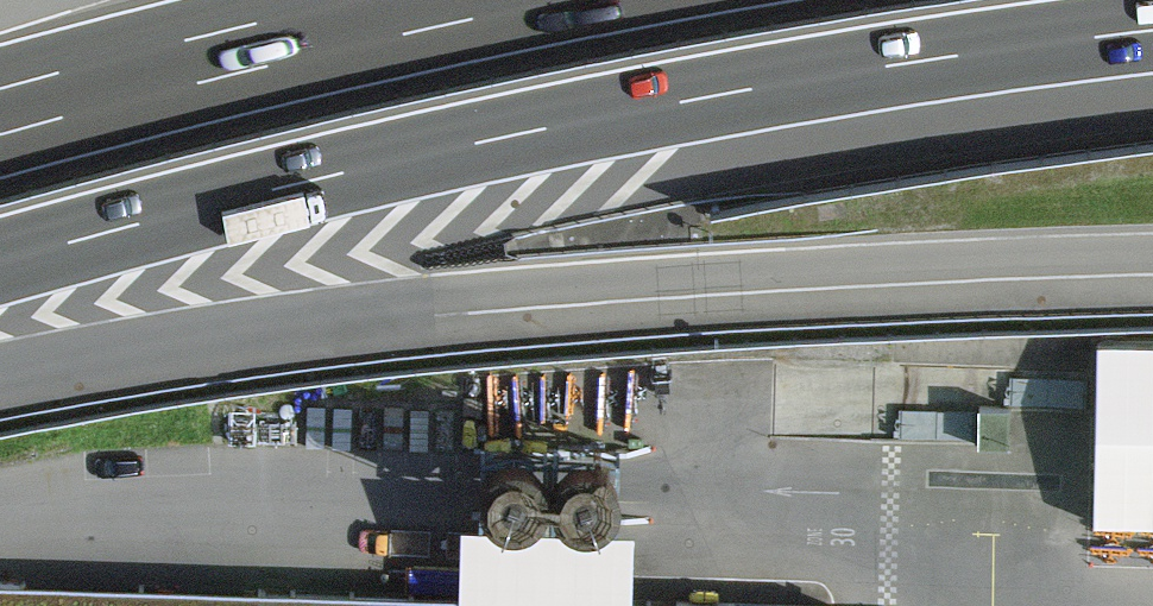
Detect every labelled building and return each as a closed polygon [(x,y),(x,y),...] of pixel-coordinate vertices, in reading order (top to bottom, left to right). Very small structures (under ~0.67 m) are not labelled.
[(1095,514),(1152,516),(1152,335),(1100,334),(1095,514)] [(0,582),(0,605),(599,605),(0,582)]
